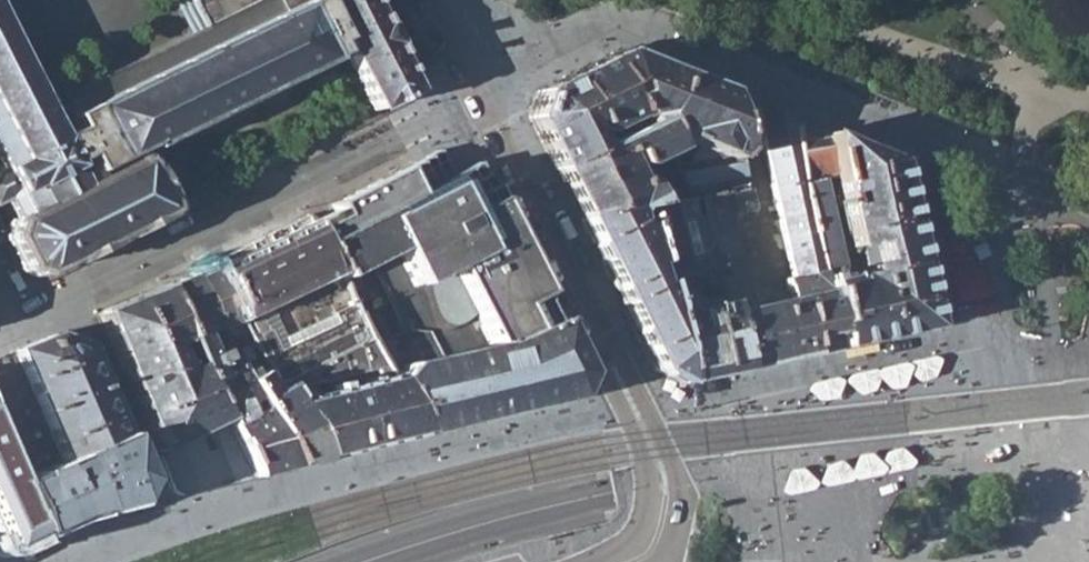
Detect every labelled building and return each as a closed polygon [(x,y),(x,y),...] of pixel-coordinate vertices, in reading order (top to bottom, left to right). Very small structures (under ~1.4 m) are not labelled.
[(13,165),(0,171),(0,202),(1,201),(9,216),(5,239),(21,273),(37,279),(154,220),(164,215),(162,210),(175,203),(152,158),(136,165),(134,162),(132,162),(130,160),(125,163),(123,160),(333,55),(329,46),(336,42),(370,112),(407,94),(384,45),(387,44),(377,22),(374,24),(362,0),(190,0),(203,25),(228,12),(240,37),(71,121),(77,134),(84,146),(62,157),(55,144),(0,33),(0,139),(13,165)] [(654,117),(668,145),(678,140),(730,159),(737,152),(724,92),(618,50),(603,57),(618,86),(629,80),(634,90),(624,96),(633,114),(639,110),(645,122),(654,117)] [(604,143),(610,140),(604,128),(633,114),(624,96),(634,90),(629,80),(618,86),(603,57),(538,90),(528,114),(555,167),(595,147),(586,130),(590,129),(598,131),(604,143)] [(790,297),(754,304),(730,213),(757,208),(752,185),(745,186),(745,190),(704,196),(727,302),(729,310),(742,368),(842,347),(825,268),(807,182),(794,120),(746,101),(747,105),(751,107),(756,131),(762,130),(794,275),(786,277),(790,297)] [(555,167),(579,215),(641,205),(653,204),(644,181),(635,184),(620,154),(625,151),(636,165),(671,151),(668,145),(654,117),(645,122),(610,140),(604,143),(595,147),(555,167)] [(794,120),(807,182),(823,179),(837,175),(827,133),(794,120)] [(827,133),(837,175),(852,245),(863,243),(868,265),(865,265),(866,272),(845,276),(834,278),(831,267),(843,265),(823,179),(807,182),(825,268),(842,347),(933,327),(896,161),(827,133)] [(679,168),(694,197),(704,196),(745,190),(745,186),(739,162),(679,168)] [(372,183),(303,219),(366,341),(389,382),(422,437),(571,400),(573,395),(576,386),(582,373),(543,296),(494,198),(483,203),(468,211),(451,176),(416,192),(403,167),(372,183)] [(665,314),(681,311),(676,289),(707,283),(712,305),(727,302),(704,196),(694,197),(653,204),(641,205),(665,314)] [(655,366),(681,382),(665,314),(641,205),(579,215),(655,366)] [(366,341),(303,219),(298,222),(212,270),(232,311),(254,356),(261,362),(262,364),(272,382),(279,379),(366,341)] [(967,307),(995,296),(980,260),(953,271),(967,307)] [(845,276),(843,265),(831,267),(834,278),(845,276)] [(254,356),(232,311),(212,270),(189,280),(211,327),(236,375),(261,362),(254,356)] [(162,291),(186,345),(195,367),(224,422),(229,431),(255,480),(296,470),(263,414),(253,400),(236,375),(211,327),(189,280),(162,291)] [(182,499),(255,480),(229,431),(216,439),(222,451),(210,456),(202,435),(224,422),(195,367),(183,373),(176,350),(186,345),(162,291),(97,317),(174,496),(182,499)] [(665,314),(681,382),(742,368),(729,310),(727,302),(712,305),(681,311),(665,314)] [(894,350),(930,342),(928,329),(891,337),(894,350)] [(0,360),(0,467),(8,487),(123,442),(84,352),(52,338),(29,348),(0,360)] [(326,462),(422,437),(389,382),(366,341),(279,379),(326,462)] [(934,359),(930,357),(896,363),(874,367),(873,372),(880,379),(887,385),(898,385),(903,374),(911,378),(916,379),(928,377),(933,365),(934,359)] [(296,470),(326,462),(279,379),(272,382),(262,364),(261,362),(236,375),(253,400),(263,414),(296,470)] [(870,370),(861,370),(842,377),(841,380),(853,393),(869,390),(872,377),(870,370)] [(837,382),(831,377),(807,382),(802,387),(815,401),(831,399),(837,382)] [(143,488),(123,442),(8,487),(31,542),(76,525),(130,513),(143,488)] [(816,482),(820,483),(841,477),(909,466),(908,459),(902,452),(897,447),(890,447),(882,451),(878,460),(876,460),(871,456),(866,452),(857,452),(850,459),(847,467),(843,467),(841,462),(833,461),(823,465),(818,474),(816,482)] [(4,553),(31,542),(8,487),(0,467),(0,553),(4,553)] [(812,482),(810,477),(798,468),(790,468),(782,475),(777,490),(784,492),(803,489),(809,487),(812,482)]
